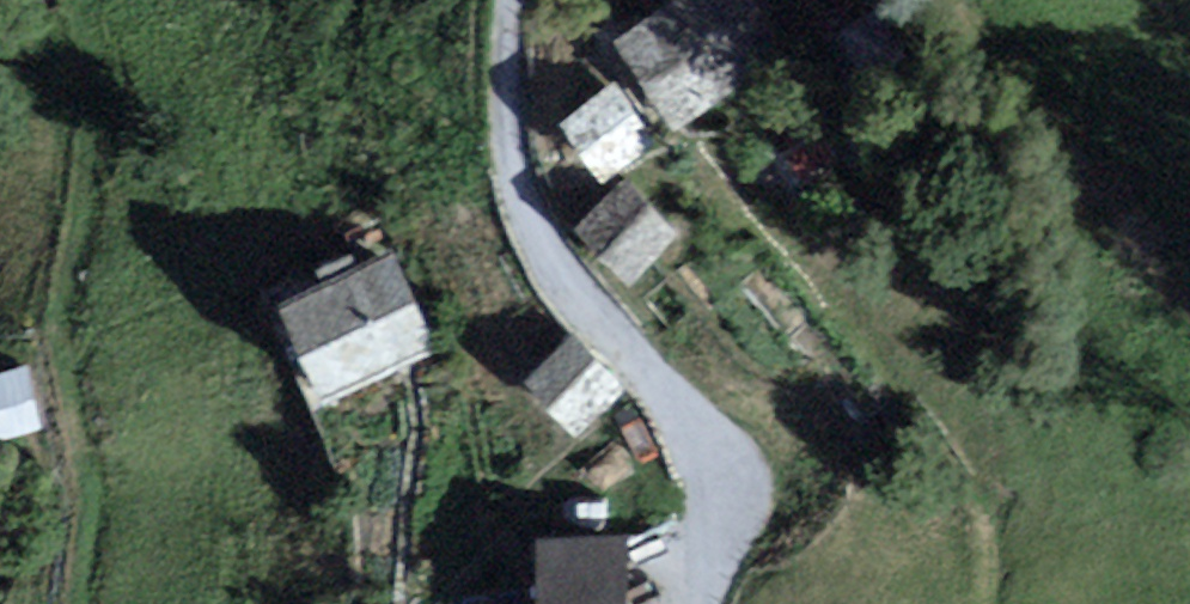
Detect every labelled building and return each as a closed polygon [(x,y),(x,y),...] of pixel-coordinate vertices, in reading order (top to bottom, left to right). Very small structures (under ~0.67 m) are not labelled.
[(778,61),(757,0),(625,0),(659,101),(778,61)] [(617,70),(554,107),(584,158),(647,122),(617,70)] [(672,218),(622,162),(571,206),(621,263),(672,218)] [(400,231),(270,281),(311,388),(441,338),(400,231)] [(625,380),(569,323),(523,367),(579,424),(625,380)] [(0,354),(0,419),(39,413),(28,349),(0,354)] [(531,515),(527,603),(626,603),(629,519),(531,515)]
